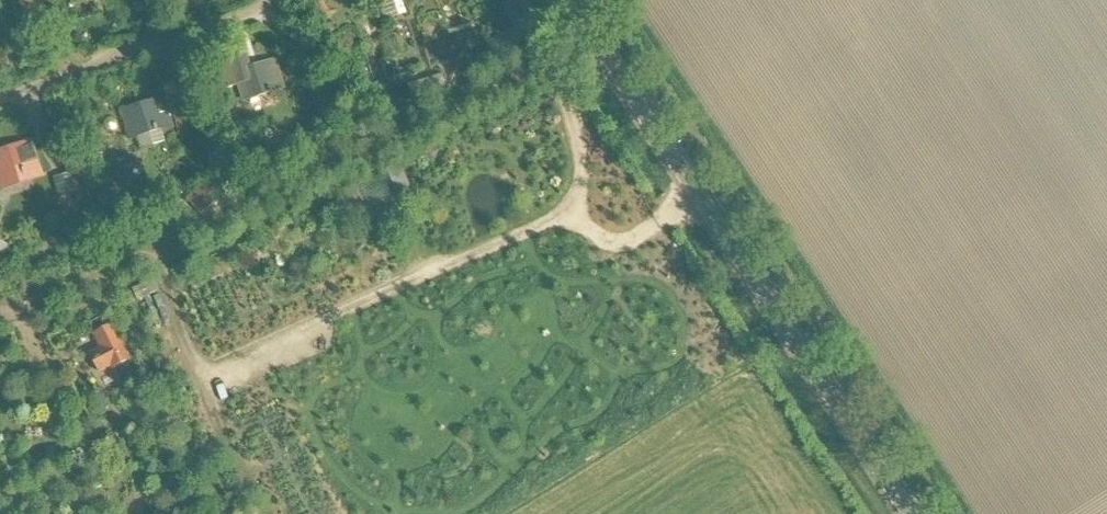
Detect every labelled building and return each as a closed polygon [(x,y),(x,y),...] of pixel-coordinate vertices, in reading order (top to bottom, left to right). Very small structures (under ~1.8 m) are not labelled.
[(276,58),(251,66),(248,55),(218,65),(226,88),(240,83),(247,102),(286,89),(276,58)] [(122,109),(125,119),(131,138),(172,125),(163,96),(122,109)] [(2,193),(44,179),(31,139),(0,150),(0,153),(2,158),(0,159),(0,185),(2,193)] [(412,189),(401,166),(388,172),(399,195),(412,189)] [(54,178),(59,196),(72,192),(67,175),(54,178)] [(199,199),(192,205),(202,216),(221,199),(208,183),(195,194),(199,199)] [(356,186),(343,192),(354,215),(367,209),(356,186)] [(8,246),(0,243),(0,265),(8,246)] [(130,359),(114,327),(98,335),(106,351),(94,356),(102,372),(130,359)]
